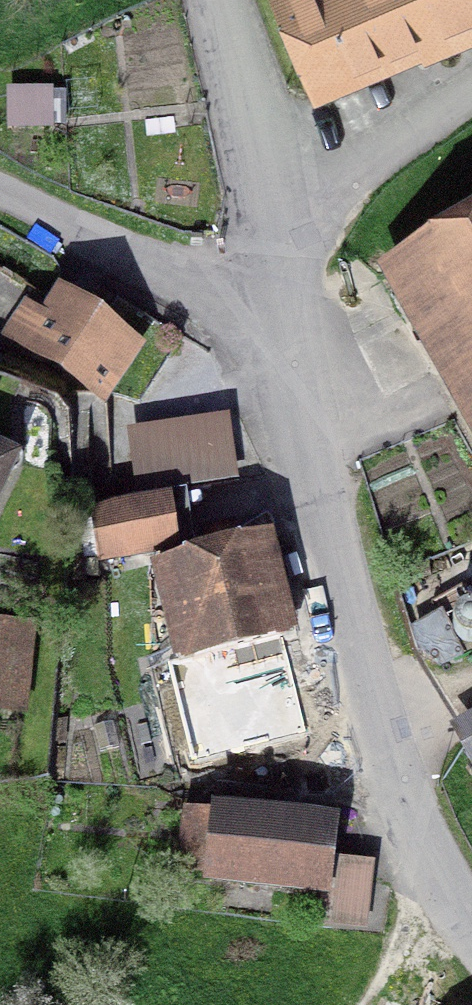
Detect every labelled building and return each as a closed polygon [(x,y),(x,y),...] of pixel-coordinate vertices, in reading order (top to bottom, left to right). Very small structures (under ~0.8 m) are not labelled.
[(309,71),(471,12),(471,0),(283,0),(309,71)] [(53,81),(10,84),(13,116),(55,113),(53,81)] [(393,265),(471,386),(471,214),(393,265)] [(126,338),(55,294),(23,345),(95,389),(126,338)] [(142,487),(242,470),(233,413),(132,431),(142,487)] [(164,502),(90,515),(97,554),(171,540),(164,502)] [(311,728),(260,548),(145,581),(196,761),(311,728)] [(36,620),(0,616),(0,701),(26,704),(36,620)] [(317,829),(214,820),(209,876),(312,886),(317,829)]
